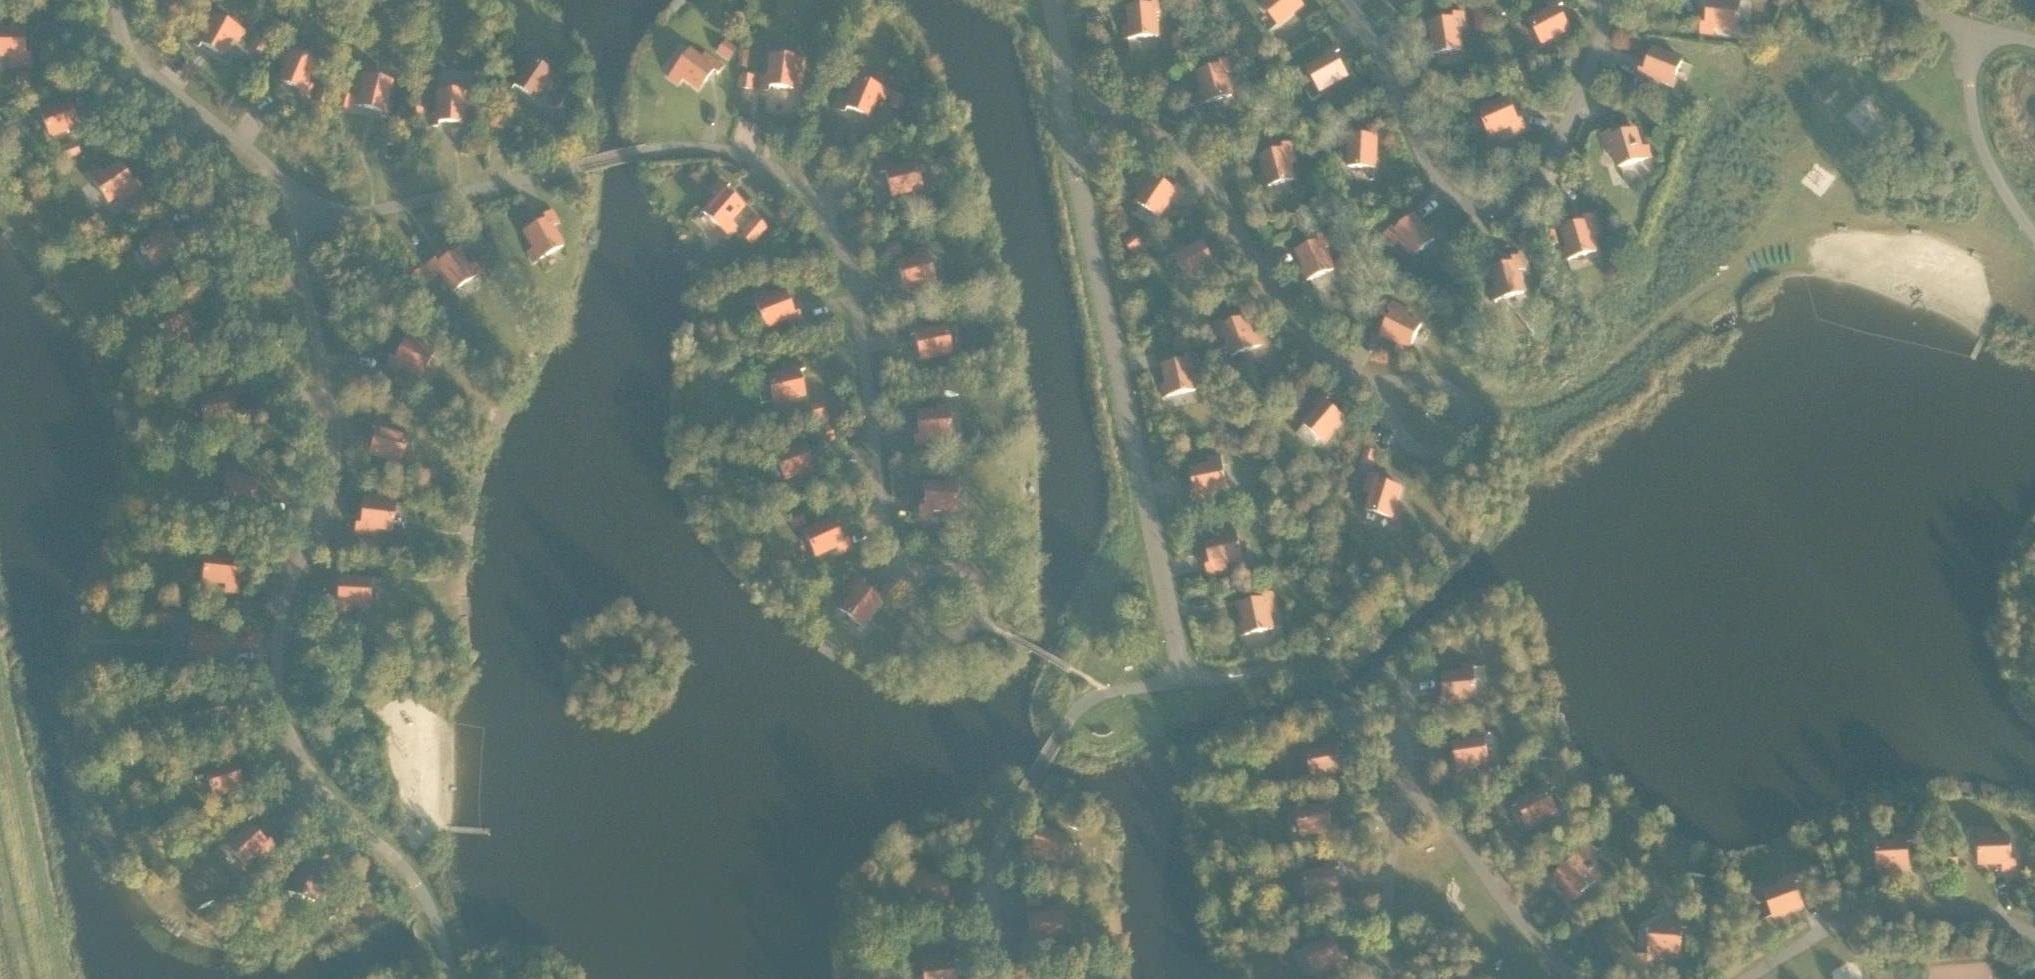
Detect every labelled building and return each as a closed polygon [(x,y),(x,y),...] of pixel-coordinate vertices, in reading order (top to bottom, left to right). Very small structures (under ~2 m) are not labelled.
[(179,0),(173,0),(165,3),(170,17),(184,12),(179,0)] [(1129,8),(1131,28),(1124,28),(1125,39),(1158,37),(1156,13),(1162,13),(1161,0),(1154,1),(1154,6),(1129,8)] [(1279,25),(1303,6),(1298,0),(1268,0),(1262,5),(1279,25)] [(1570,29),(1558,7),(1562,5),(1560,0),(1555,0),(1548,4),(1551,10),(1530,20),(1542,44),(1570,29)] [(1740,0),(1729,0),(1729,2),(1709,0),(1706,25),(1701,25),(1701,32),(1713,33),(1714,27),(1737,29),(1740,0)] [(1487,9),(1472,11),(1475,32),(1490,30),(1487,9)] [(741,25),(742,14),(735,13),(734,24),(741,25)] [(1429,55),(1462,50),(1458,27),(1464,26),(1462,13),(1455,15),(1456,19),(1431,23),(1434,43),(1427,44),(1429,55)] [(201,43),(223,56),(233,38),(239,42),(244,32),(215,16),(204,36),(198,33),(192,44),(199,48),(201,43)] [(11,56),(11,63),(30,63),(30,55),(25,55),(25,30),(5,30),(5,23),(0,23),(0,56),(11,56)] [(1187,48),(1186,33),(1171,34),(1173,49),(1187,48)] [(269,44),(256,37),(249,50),(263,57),(269,44)] [(736,50),(724,41),(716,53),(727,61),(736,50)] [(1320,91),(1335,83),(1347,76),(1335,54),(1339,52),(1336,45),(1325,51),(1328,57),(1307,68),(1320,91)] [(279,81),(302,91),(300,95),(307,98),(312,86),(306,84),(315,62),(285,49),(281,60),(287,62),(279,81)] [(1640,70),(1637,77),(1649,82),(1651,76),(1673,85),(1682,60),(1653,49),(1644,72),(1640,70)] [(682,78),(698,90),(713,70),(717,73),(722,67),(704,54),(701,60),(689,51),(669,77),(678,84),(682,78)] [(1524,57),(1530,67),(1541,61),(1536,51),(1524,57)] [(768,86),(800,90),(803,59),(771,56),(768,79),(761,78),(760,90),(768,91),(768,86)] [(1198,73),(1204,92),(1197,94),(1200,105),(1232,96),(1226,73),(1232,72),(1228,59),(1221,61),(1222,66),(1198,73)] [(514,86),(534,100),(546,83),(551,87),(558,78),(530,60),(517,79),(512,75),(505,86),(511,90),(514,86)] [(1513,76),(1518,90),(1532,85),(1527,71),(1513,76)] [(30,73),(16,73),(16,88),(30,88),(30,73)] [(382,117),(389,119),(392,106),(386,105),(391,82),(359,74),(356,85),(363,87),(359,106),(383,112),(382,117)] [(754,76),(740,74),(738,88),(753,90),(754,76)] [(846,108),(869,117),(876,99),(883,102),(887,91),(857,79),(848,100),(842,98),(837,109),(844,112),(846,108)] [(331,92),(318,87),(313,101),(326,105),(331,92)] [(438,122),(463,124),(464,104),(471,104),(471,93),(438,91),(437,114),(431,114),(430,127),(437,127),(438,122)] [(351,110),(354,96),(340,93),(336,106),(351,110)] [(893,93),(888,106),(901,112),(907,98),(893,93)] [(557,95),(550,106),(562,114),(569,103),(557,95)] [(1490,135),(1511,126),(1514,132),(1525,127),(1522,120),(1518,122),(1508,99),(1490,107),(1487,100),(1477,105),(1490,135)] [(74,135),(86,130),(83,123),(79,125),(70,102),(51,109),(48,102),(38,107),(50,137),(72,129),(74,135)] [(424,109),(408,108),(407,121),(423,122),(424,109)] [(1614,151),(1619,167),(1651,158),(1648,147),(1641,149),(1635,130),(1611,137),(1610,133),(1603,135),(1608,153),(1614,151)] [(1349,167),(1375,168),(1377,137),(1352,136),(1352,131),(1344,131),(1344,143),(1350,144),(1349,167)] [(81,156),(75,141),(62,147),(68,161),(81,156)] [(1261,156),(1266,176),(1259,178),(1262,188),(1294,180),(1290,163),(1296,161),(1291,143),(1284,145),(1285,150),(1261,156)] [(891,196),(922,189),(915,163),(893,169),(891,163),(879,166),(881,173),(885,172),(891,196)] [(98,169),(89,175),(108,203),(116,197),(120,202),(141,188),(137,182),(133,184),(119,164),(102,175),(98,169)] [(1572,171),(1577,184),(1592,178),(1588,165),(1572,171)] [(1137,202),(1159,217),(1172,198),(1177,201),(1184,191),(1178,187),(1175,191),(1155,177),(1137,202)] [(703,213),(728,235),(735,226),(730,222),(743,207),(724,190),(728,187),(722,182),(714,191),(718,195),(703,213)] [(153,206),(146,195),(127,208),(135,219),(153,206)] [(912,223),(907,208),(893,212),(898,227),(912,223)] [(528,253),(534,263),(563,247),(551,226),(557,223),(551,212),(544,216),(547,220),(525,232),(535,250),(528,253)] [(764,224),(752,215),(743,226),(754,236),(764,224)] [(1301,226),(1297,215),(1285,219),(1289,231),(1301,226)] [(1568,248),(1562,250),(1565,261),(1596,252),(1592,235),(1598,233),(1593,215),(1586,217),(1587,222),(1563,229),(1568,248)] [(1399,239),(1414,257),(1439,235),(1432,227),(1427,231),(1414,216),(1395,233),(1392,229),(1386,234),(1394,243),(1399,239)] [(155,267),(181,250),(167,229),(171,227),(167,220),(157,227),(160,233),(141,245),(155,267)] [(1559,244),(1555,230),(1541,234),(1545,248),(1559,244)] [(1131,254),(1144,245),(1136,233),(1123,241),(1131,254)] [(1536,246),(1532,233),(1518,237),(1522,250),(1536,246)] [(1321,242),(1297,251),(1305,270),(1299,272),(1303,283),(1334,270),(1325,248),(1331,246),(1326,234),(1319,237),(1321,242)] [(1466,246),(1457,235),(1446,244),(1455,255),(1466,246)] [(901,255),(897,240),(883,244),(887,258),(901,255)] [(1172,251),(1188,280),(1208,269),(1212,275),(1223,269),(1219,262),(1215,264),(1203,242),(1185,252),(1182,246),(1172,251)] [(912,287),(934,281),(926,249),(915,251),(917,258),(898,263),(904,288),(899,289),(901,296),(913,293),(912,287)] [(453,292),(480,273),(474,264),(469,268),(457,251),(437,265),(434,261),(428,265),(435,276),(440,272),(453,292)] [(1496,289),(1489,291),(1492,302),(1524,293),(1518,270),(1524,268),(1521,256),(1513,258),(1515,263),(1491,270),(1496,289)] [(1355,270),(1349,257),(1335,263),(1341,276),(1355,270)] [(166,285),(177,278),(170,267),(159,274),(166,285)] [(429,280),(421,268),(409,277),(417,289),(429,280)] [(765,327),(787,319),(789,325),(801,320),(798,313),(794,315),(785,292),(766,299),(763,292),(753,296),(765,327)] [(1393,312),(1382,334),(1400,343),(1396,349),(1406,354),(1421,325),(1406,317),(1409,311),(1392,303),(1389,310),(1393,312)] [(1224,334),(1232,356),(1263,345),(1260,334),(1253,337),(1246,318),(1222,327),(1221,322),(1214,325),(1218,337),(1224,334)] [(920,359),(951,353),(946,328),(923,332),(921,326),(909,328),(911,336),(915,335),(920,359)] [(422,376),(434,353),(407,338),(395,360),(391,358),(387,365),(398,371),(401,365),(422,376)] [(212,354),(205,341),(192,347),(199,360),(212,354)] [(1164,397),(1196,390),(1191,368),(1198,366),(1195,354),(1188,355),(1189,360),(1164,365),(1168,385),(1161,386),(1164,397)] [(785,400),(804,396),(799,371),(803,370),(802,363),(784,367),(785,373),(768,377),(776,410),(787,407),(785,400)] [(410,383),(397,376),(389,390),(402,397),(410,383)] [(1304,425),(1324,442),(1344,419),(1325,402),(1328,398),(1323,394),(1315,403),(1319,407),(1304,425)] [(828,417),(825,403),(811,406),(814,420),(828,417)] [(927,438),(950,436),(948,403),(937,404),(937,411),(917,413),(919,438),(915,438),(915,446),(928,445),(927,438)] [(377,429),(370,453),(400,462),(407,437),(385,430),(387,424),(375,421),(373,428),(377,429)] [(835,439),(830,426),(816,431),(821,444),(835,439)] [(962,440),(950,440),(950,455),(963,454),(962,440)] [(800,481),(821,473),(818,466),(813,468),(805,444),(786,451),(784,444),(773,448),(785,479),(798,475),(800,481)] [(1378,453),(1363,450),(1360,464),(1376,467),(1378,453)] [(1220,456),(1210,458),(1211,465),(1191,469),(1197,494),(1192,495),(1193,502),(1206,500),(1204,493),(1227,488),(1220,456)] [(225,502),(241,503),(241,510),(260,510),(260,503),(256,503),(257,478),(237,477),(237,470),(226,469),(225,502)] [(1367,510),(1392,518),(1401,488),(1377,481),(1378,476),(1371,474),(1366,492),(1372,494),(1367,510)] [(932,510),(956,511),(957,478),(946,477),(946,484),(925,483),(925,508),(920,508),(919,516),(932,516),(932,510)] [(364,501),(361,525),(357,525),(356,532),(374,535),(375,528),(392,530),(395,504),(381,503),(382,495),(365,493),(364,501)] [(805,524),(801,512),(788,517),(792,528),(805,524)] [(815,556),(836,547),(839,553),(851,547),(847,541),(843,543),(833,520),(804,532),(815,556)] [(968,524),(953,524),(953,537),(968,538),(968,524)] [(1209,574),(1227,570),(1225,563),(1242,560),(1235,527),(1225,530),(1226,537),(1206,541),(1212,565),(1207,566),(1209,574)] [(372,558),(374,543),(359,541),(357,556),(372,558)] [(226,590),(238,591),(239,584),(234,583),(237,558),(217,556),(218,549),(207,548),(203,581),(226,584),(226,590)] [(352,605),(369,606),(371,580),(340,578),(338,603),(334,603),(333,611),(352,612),(352,605)] [(860,626),(880,601),(860,586),(863,582),(857,578),(849,587),(854,592),(840,610),(860,626)] [(1238,626),(1240,636),(1272,630),(1269,613),(1275,611),(1271,593),(1264,595),(1265,599),(1241,605),(1245,624),(1238,626)] [(152,624),(171,624),(172,610),(152,609),(152,624)] [(353,620),(338,619),(337,632),(352,633),(353,620)] [(1473,665),(1462,666),(1463,673),(1443,675),(1445,700),(1441,701),(1441,708),(1454,707),(1453,700),(1476,698),(1473,665)] [(1454,776),(1466,774),(1466,767),(1489,764),(1484,731),(1473,733),(1474,740),(1454,743),(1458,767),(1453,768),(1454,776)] [(1313,777),(1335,773),(1343,771),(1338,747),(1343,746),(1341,739),(1329,741),(1330,747),(1308,752),(1313,777)] [(232,798),(250,792),(248,785),(243,786),(236,762),(217,768),(214,762),(204,765),(214,796),(230,791),(232,798)] [(1518,805),(1530,827),(1557,812),(1545,789),(1524,800),(1521,794),(1510,800),(1514,807),(1518,805)] [(1321,840),(1335,837),(1339,836),(1337,828),(1333,829),(1328,805),(1308,809),(1307,802),(1296,804),(1302,837),(1319,833),(1321,840)] [(1918,840),(1933,839),(1932,825),(1916,826),(1918,840)] [(222,841),(244,866),(257,854),(262,859),(275,847),(270,841),(267,844),(250,826),(235,839),(231,834),(222,841)] [(1537,852),(1555,842),(1548,829),(1530,839),(1537,852)] [(1990,831),(1979,831),(1980,864),(2003,864),(2003,870),(2016,870),(2015,862),(2011,862),(2010,837),(1990,838),(1990,831)] [(1894,842),(1876,843),(1878,876),(1889,875),(1889,868),(1909,867),(1908,842),(1912,842),(1912,834),(1893,835),(1894,842)] [(1569,891),(1564,895),(1571,904),(1596,881),(1580,864),(1585,860),(1577,850),(1571,855),(1574,859),(1555,876),(1569,891)] [(1943,867),(1958,867),(1958,853),(1943,854),(1943,867)] [(1765,893),(1774,917),(1803,907),(1794,883),(1799,881),(1796,874),(1784,879),(1787,885),(1765,893)] [(1690,879),(1688,893),(1703,895),(1705,881),(1690,879)] [(1356,913),(1353,898),(1339,901),(1342,916),(1356,913)] [(1668,926),(1651,925),(1649,958),(1660,959),(1660,952),(1680,953),(1682,928),(1687,928),(1687,921),(1669,920),(1668,926)] [(1314,973),(1335,964),(1336,964),(1338,970),(1350,965),(1347,958),(1342,960),(1332,937),(1304,949),(1314,973)] [(945,954),(937,955),(938,962),(922,963),(924,978),(955,978),(953,961),(958,960),(957,953),(945,954)] [(1949,965),(1949,978),(1994,978),(1993,964),(1949,965)]
